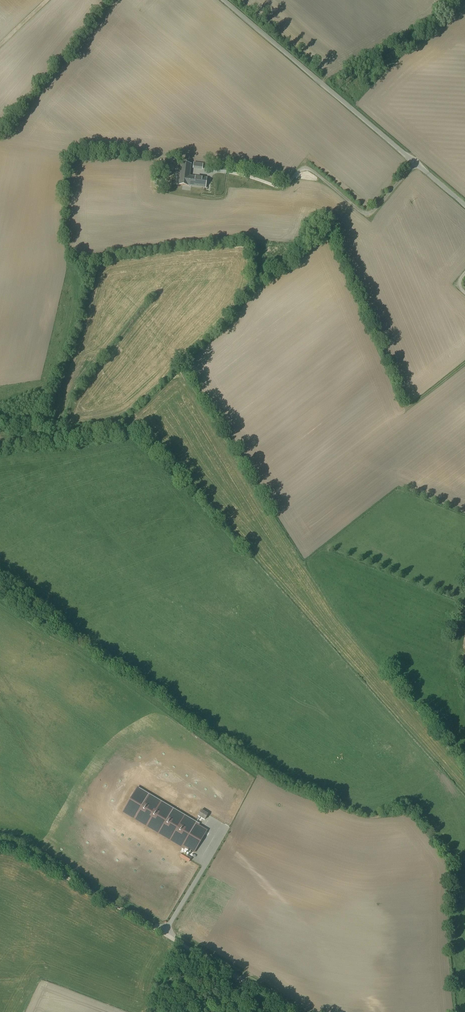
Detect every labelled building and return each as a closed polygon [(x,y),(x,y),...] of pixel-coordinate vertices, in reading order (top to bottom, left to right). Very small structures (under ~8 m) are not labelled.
[(191,160),(181,159),(179,181),(189,182),(205,184),(207,174),(190,172),(191,160)] [(202,823),(141,787),(126,813),(190,850),(191,848),(197,852),(210,830),(202,825),(202,823)] [(203,820),(206,813),(198,809),(195,815),(203,820)]
